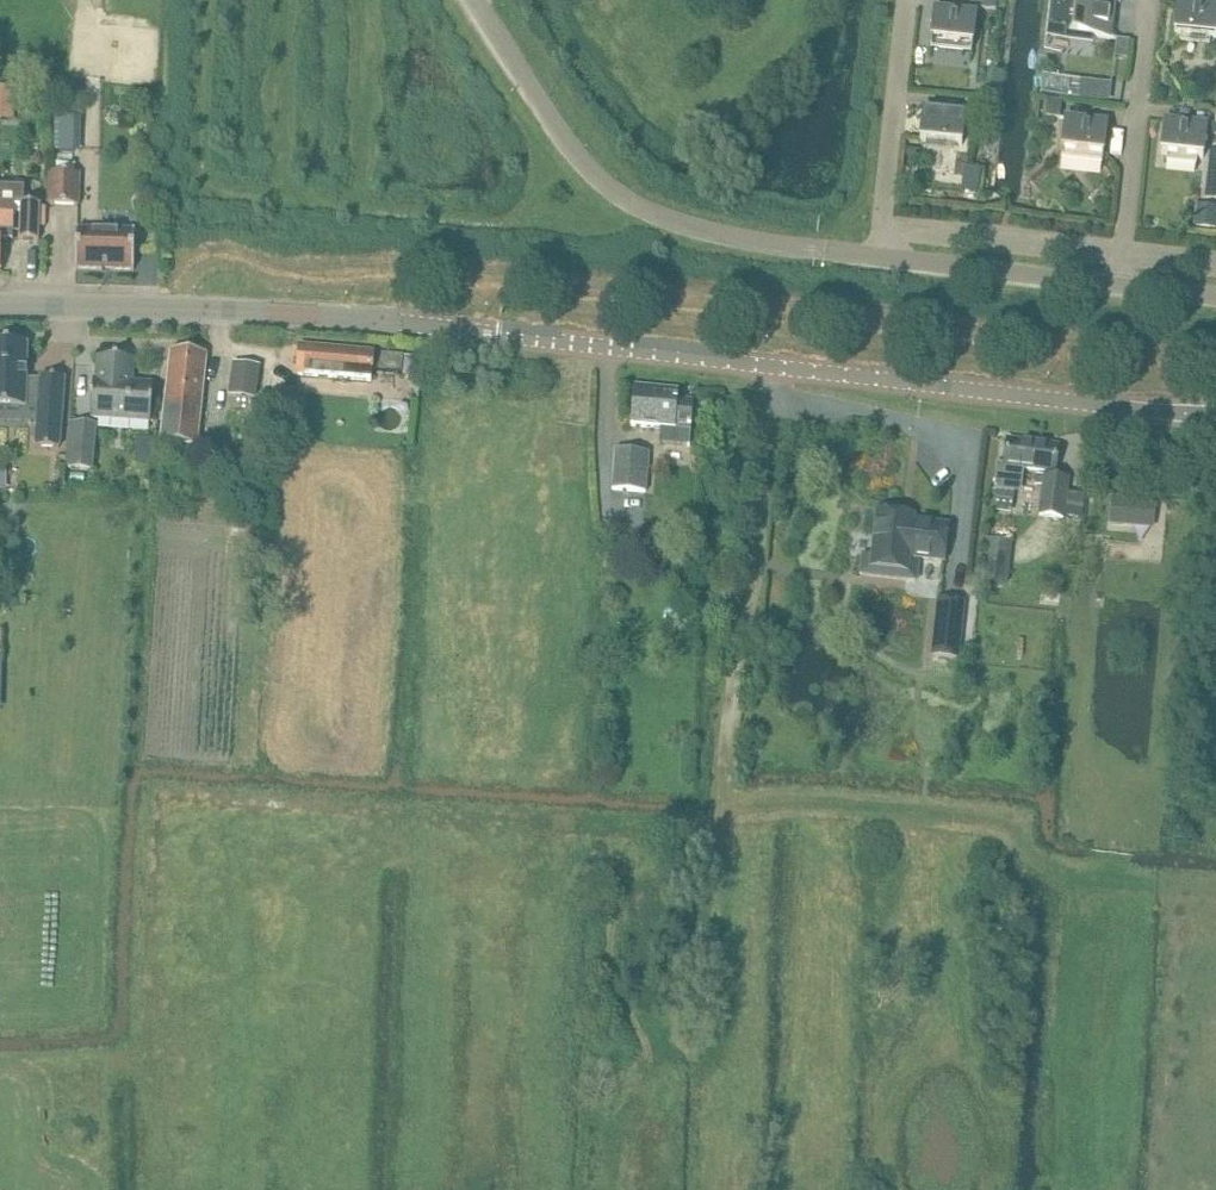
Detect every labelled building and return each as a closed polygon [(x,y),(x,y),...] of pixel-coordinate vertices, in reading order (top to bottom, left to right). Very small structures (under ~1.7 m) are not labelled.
[(981,8),(995,9),(996,0),(982,0),(981,8)] [(1052,31),(1117,39),(1117,37),(1110,36),(1113,2),(1121,2),(1121,1),(1113,0),(1055,0),(1052,31)] [(1174,35),(1215,40),(1215,5),(1178,1),(1174,35)] [(935,8),(930,49),(932,49),(933,41),(971,45),(970,53),(972,53),(976,12),(935,8)] [(1117,39),(1115,54),(1128,55),(1130,38),(1117,37),(1117,39)] [(1069,74),(1067,93),(1082,95),(1084,76),(1069,74)] [(0,88),(0,120),(15,120),(16,89),(0,88)] [(1046,100),(1044,115),(1059,117),(1061,101),(1046,100)] [(924,107),(920,141),(962,146),(966,112),(924,107)] [(1065,117),(1061,158),(1063,158),(1063,151),(1102,155),(1101,163),(1103,163),(1107,122),(1065,117)] [(53,151),(80,152),(81,118),(54,118),(53,151)] [(1165,120),(1161,153),(1203,158),(1207,124),(1165,120)] [(42,202),(71,203),(72,171),(43,170),(42,202)] [(0,274),(2,238),(13,239),(14,206),(3,205),(4,187),(0,187),(0,274)] [(21,204),(19,239),(39,240),(41,205),(21,204)] [(1194,225),(1215,228),(1215,214),(1195,212),(1194,225)] [(111,267),(111,269),(134,270),(135,231),(77,229),(76,268),(103,269),(103,267),(111,267)] [(39,408),(36,446),(59,448),(65,378),(41,376),(41,380),(27,380),(28,343),(0,343),(0,407),(39,408)] [(334,379),(337,348),(300,345),(297,376),(334,379)] [(337,348),(334,379),(371,382),(374,351),(337,348)] [(171,349),(169,372),(162,441),(198,445),(204,376),(207,353),(171,349)] [(151,422),(152,407),(153,383),(133,382),(134,360),(98,357),(97,380),(94,380),(91,418),(151,422)] [(234,363),(230,390),(255,394),(259,367),(234,363)] [(677,401),(679,389),(634,384),(632,408),(631,423),(661,426),(660,441),(689,443),(693,402),(677,401)] [(95,426),(70,424),(66,467),(90,469),(95,426)] [(140,437),(137,458),(153,460),(156,439),(140,437)] [(1055,472),(1058,445),(1008,439),(1005,464),(997,463),(995,486),(1019,489),(1022,467),(1045,470),(1039,515),(1063,518),(1069,478),(1053,476),(1054,472),(1055,472)] [(617,451),(614,490),(647,492),(650,454),(617,451)] [(1122,525),(1125,495),(1112,494),(1109,524),(1122,525)] [(901,520),(901,514),(878,512),(871,568),(907,572),(909,557),(944,561),(948,525),(913,521),(901,520)] [(1011,546),(987,543),(983,581),(1007,584),(1011,546)] [(963,590),(940,587),(933,644),(957,647),(963,590)]
